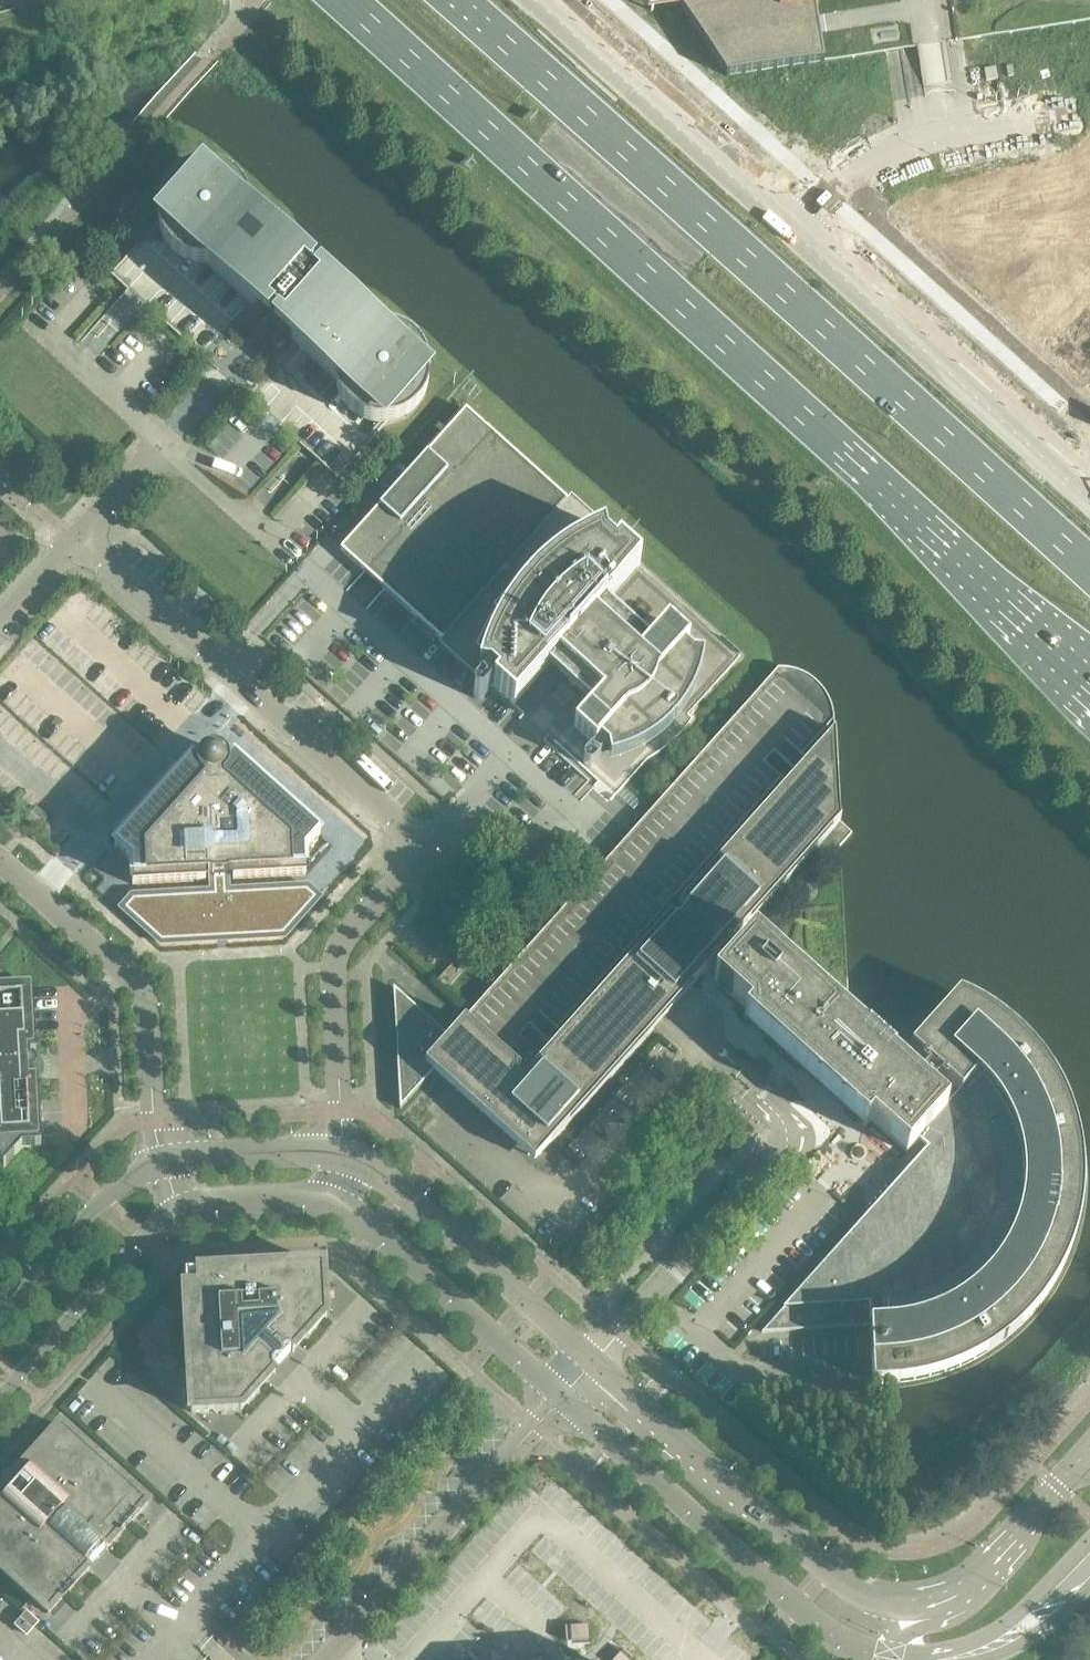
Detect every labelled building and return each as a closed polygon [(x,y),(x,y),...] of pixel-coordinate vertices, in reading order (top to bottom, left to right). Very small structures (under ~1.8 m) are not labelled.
[(647,13),(681,7),(727,76),(824,61),(815,5),(818,5),(817,0),(634,0),(647,13)] [(111,273),(123,284),(136,296),(272,418),(310,452),(337,477),(428,375),(201,172),(111,273)] [(112,295),(106,290),(101,296),(107,301),(112,295)] [(466,409),(392,492),(340,549),(514,705),(558,656),(601,695),(573,726),(594,746),(599,741),(606,748),(609,759),(613,758),(626,754),(637,749),(648,744),(656,738),(663,732),(670,726),(678,717),(683,709),(690,697),(695,688),(698,679),(701,669),(703,654),(692,653),(684,646),(689,641),(667,622),(638,653),(595,615),(639,565),(466,409)] [(406,476),(402,472),(396,467),(381,483),(392,492),(406,476)] [(727,946),(839,821),(833,721),(831,709),(827,698),(820,688),(811,680),(800,674),(789,671),(777,670),(449,1035),(393,987),(400,1109),(435,1070),(489,1102),(495,1095),(550,1144),(716,958),(725,966),(713,980),(749,1012),(744,1018),(866,1126),(871,1120),(907,1152),(918,1139),(927,1147),(761,1332),(869,1326),(873,1384),(895,1383),(905,1381),(923,1378),(954,1369),(970,1362),(978,1358),(1000,1344),(1009,1336),(1020,1327),(1025,1321),(1030,1315),(1031,1313),(1038,1307),(1044,1298),(1050,1292),(1054,1284),(1059,1276),(1062,1268),(1066,1260),(1071,1251),(1073,1242),(1076,1234),(1078,1227),(1081,1206),(1084,1185),(1083,1163),(1080,1141),(1075,1121),(1066,1099),(1056,1077),(1046,1063),(1036,1049),(1026,1037),(1012,1026),(995,1012),(961,992),(898,1062),(851,1023),(849,1021),(826,1000),(752,935),(736,954),(727,946)] [(191,760),(114,846),(131,861),(132,884),(205,880),(205,874),(212,874),(212,875),(213,892),(133,897),(123,908),(161,943),(284,936),(318,897),(307,887),(227,892),(226,875),(226,874),(226,873),(233,873),(233,879),(306,875),(305,852),(320,835),(234,758),(229,763),(197,765),(191,760)] [(25,819),(35,828),(36,829),(47,817),(36,807),(25,819)] [(455,898),(449,905),(453,908),(458,901),(455,898)] [(458,956),(437,980),(447,989),(468,965),(458,956)] [(41,1146),(38,1079),(31,1080),(30,1055),(36,1054),(32,987),(13,989),(0,977),(0,1165),(3,1168),(22,1147),(41,1146)] [(183,1272),(191,1412),(242,1409),(326,1316),(326,1315),(323,1265),(183,1272)] [(32,1598),(49,1613),(148,1502),(61,1425),(0,1493),(0,1569),(32,1598)] [(27,1612),(16,1624),(27,1634),(38,1622),(27,1612)]
